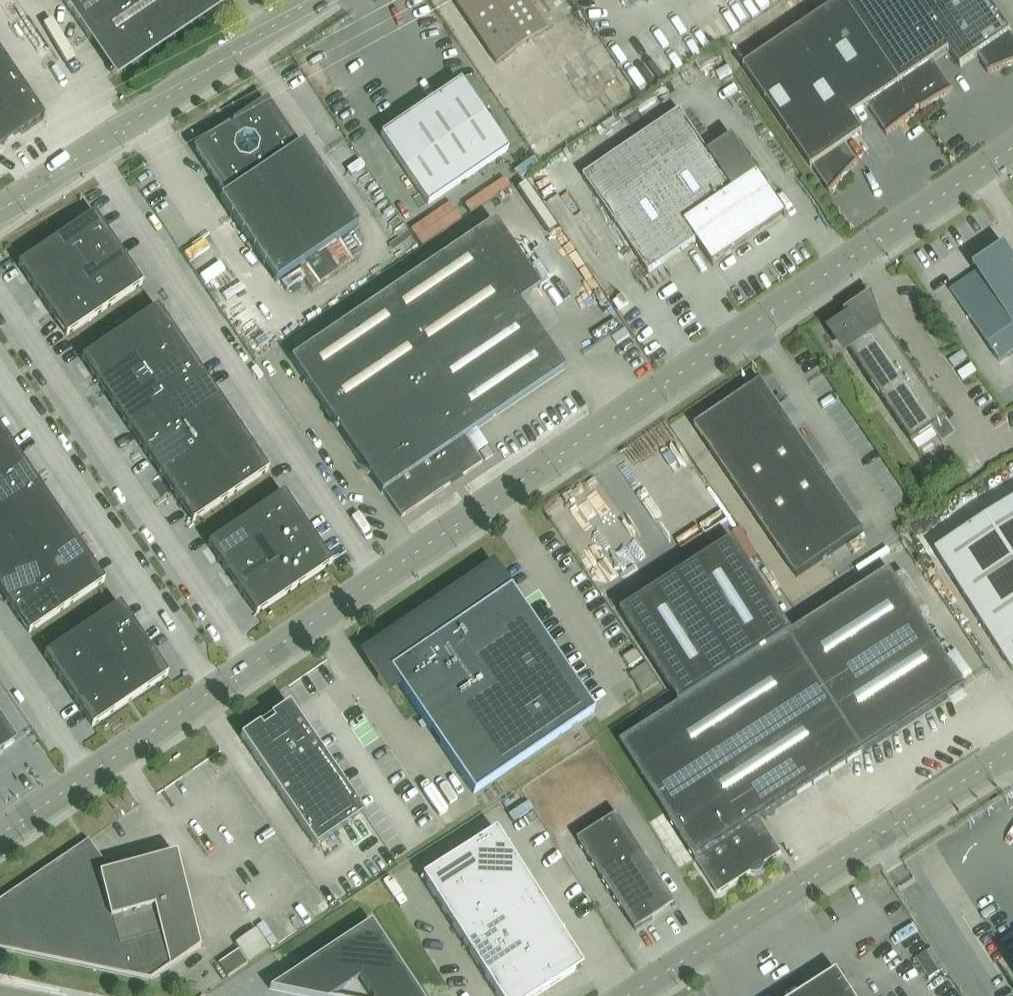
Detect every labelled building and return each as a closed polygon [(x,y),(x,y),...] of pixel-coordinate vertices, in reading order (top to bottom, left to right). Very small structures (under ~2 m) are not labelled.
[(90,40),(106,29),(129,63),(222,0),(63,0),(90,40)] [(497,64),(547,30),(526,0),(453,0),(497,64)] [(843,0),(795,33),(852,117),(868,106),(887,134),(886,135),(887,136),(897,128),(903,123),(909,119),(917,113),(916,112),(915,111),(918,109),(843,0)] [(843,0),(918,109),(920,108),(920,109),(921,110),(929,105),(936,101),(942,97),(953,91),(953,89),(952,90),(933,62),(949,51),(914,0),(843,0)] [(949,51),(960,68),(978,56),(989,72),(988,73),(988,74),(1009,66),(1012,64),(1012,38),(1010,34),(1011,33),(988,0),(914,0),(949,51)] [(852,117),(795,33),(744,68),(812,168),(813,168),(830,192),(829,193),(830,194),(843,178),(849,171),(858,162),(857,161),(857,162),(845,146),(863,134),(852,117)] [(41,118),(42,119),(44,118),(0,53),(0,146),(41,118)] [(380,135),(428,205),(507,151),(460,81),(380,135)] [(219,199),(275,282),(359,226),(302,143),(295,148),(266,103),(234,124),(237,128),(229,133),(227,129),(195,150),(226,195),(219,199)] [(680,112),(584,177),(649,274),(697,242),(714,267),(716,266),(782,209),(758,174),(733,138),(709,154),(680,112)] [(56,240),(72,263),(110,238),(94,214),(56,240)] [(473,235),(290,359),(381,493),(383,492),(401,518),(450,485),(448,482),(459,474),(461,477),(482,463),(464,437),(564,369),(519,303),(539,289),(494,222),(473,236),(473,235)] [(110,238),(72,263),(88,287),(126,261),(110,238)] [(56,240),(18,265),(34,289),(72,263),(56,240)] [(976,272),(950,290),(1000,363),(1012,354),(1012,268),(1012,267),(1012,260),(1009,262),(1004,254),(976,272)] [(88,287),(104,310),(142,285),(126,261),(88,287)] [(72,263),(34,289),(50,312),(88,287),(72,263)] [(66,336),(104,310),(88,287),(50,312),(66,336)] [(884,326),(883,326),(876,315),(879,314),(876,305),(870,307),(871,310),(842,330),(841,329),(831,336),(832,337),(837,334),(912,444),(933,429),(942,443),(943,442),(934,429),(947,420),(884,326)] [(119,333),(135,356),(173,330),(157,307),(119,333)] [(189,354),(173,330),(135,356),(151,380),(189,354)] [(97,382),(135,356),(119,333),(81,358),(97,382)] [(205,377),(189,354),(151,380),(167,403),(205,377)] [(113,405),(151,380),(135,356),(97,382),(113,405)] [(221,401),(205,377),(167,403),(183,426),(221,401)] [(129,429),(167,403),(151,380),(113,405),(129,429)] [(762,382),(695,427),(797,577),(864,531),(778,405),(774,400),(762,382)] [(774,400),(778,405),(784,401),(781,396),(774,400)] [(236,424),(221,401),(183,426),(199,450),(236,424)] [(145,452),(183,426),(167,403),(129,429),(145,452)] [(252,447),(236,424),(199,450),(214,473),(252,447)] [(161,475),(199,450),(183,426),(145,452),(161,475)] [(9,442),(0,428),(0,448),(9,442)] [(0,448),(0,482),(25,465),(9,442),(0,448)] [(268,471),(252,447),(214,473),(230,496),(268,471)] [(177,499),(214,473),(199,450),(161,475),(177,499)] [(0,482),(0,510),(3,514),(41,488),(25,465),(0,482)] [(230,496),(214,473),(177,499),(192,522),(230,496)] [(41,488),(3,514),(19,537),(57,512),(41,488)] [(300,517),(283,493),(245,519),(262,543),(300,517)] [(935,550),(1012,671),(1012,501),(935,550)] [(57,512),(19,537),(34,560),(72,535),(57,512)] [(3,514),(0,516),(0,550),(19,537),(3,514)] [(280,569),(318,544),(300,517),(262,543),(280,569)] [(262,543),(245,519),(208,544),(224,568),(262,543)] [(72,535),(34,560),(50,584),(88,558),(72,535)] [(19,537),(0,550),(0,584),(34,560),(19,537)] [(684,702),(620,743),(718,895),(751,873),(749,870),(763,861),(765,864),(782,854),(760,820),(864,753),(965,688),(890,571),(795,631),(737,540),(626,612),(684,702)] [(262,543),(224,568),(243,595),(280,569),(262,543)] [(331,564),(318,544),(280,569),(293,590),(331,564)] [(88,558),(50,584),(66,607),(104,582),(88,558)] [(34,560),(0,584),(0,591),(12,609),(50,584),(34,560)] [(434,606),(534,753),(594,712),(494,565),(434,606)] [(280,569),(243,595),(256,615),(293,590),(280,569)] [(66,607),(50,584),(12,609),(29,633),(66,607)] [(120,604),(82,630),(98,654),(136,628),(120,604)] [(534,753),(434,606),(374,646),(378,653),(366,661),(378,678),(377,679),(383,688),(396,679),(473,794),(534,753)] [(136,628),(98,654),(116,681),(154,655),(136,628)] [(44,656),(60,679),(98,654),(82,630),(44,656)] [(623,659),(629,668),(643,659),(636,650),(623,659)] [(98,654),(60,679),(78,706),(116,681),(98,654)] [(116,681),(78,706),(92,726),(168,675),(154,655),(116,681)] [(646,664),(630,675),(643,694),(659,683),(646,664)] [(364,815),(289,704),(240,737),(315,847),(364,815)] [(17,741),(0,717),(0,753),(17,741)] [(623,911),(636,932),(653,921),(649,914),(672,899),(664,886),(663,886),(618,816),(578,841),(623,911)] [(495,830),(458,854),(480,888),(517,865),(515,861),(514,862),(508,852),(509,851),(495,830)] [(2,950),(150,981),(201,946),(190,906),(189,907),(182,880),(183,879),(176,855),(110,872),(88,840),(1,900),(0,900),(0,949),(2,950)] [(458,854),(421,877),(435,898),(436,898),(442,908),(441,909),(443,912),(480,888),(458,854)] [(480,888),(502,922),(539,899),(526,878),(525,879),(519,869),(520,868),(517,865),(480,888)] [(502,922),(480,888),(443,912),(446,915),(447,915),(453,925),(452,925),(465,946),(502,922)] [(560,932),(558,929),(557,930),(551,919),(552,919),(539,899),(502,922),(523,956),(560,932)] [(304,995),(333,995),(359,979),(371,995),(420,995),(371,922),(269,989),(304,995)] [(484,976),(486,979),(523,956),(502,922),(465,946),(478,966),(479,965),(485,975),(484,976)] [(546,991),(583,967),(569,946),(568,946),(562,936),(563,936),(560,932),(523,956),(546,991)] [(916,959),(930,979),(945,969),(932,949),(916,959)] [(228,977),(247,964),(238,951),(219,964),(228,977)] [(488,983),(490,982),(496,992),(495,993),(497,995),(537,995),(546,991),(523,956),(486,979),(488,983)] [(838,972),(801,995),(853,995),(838,972)]
